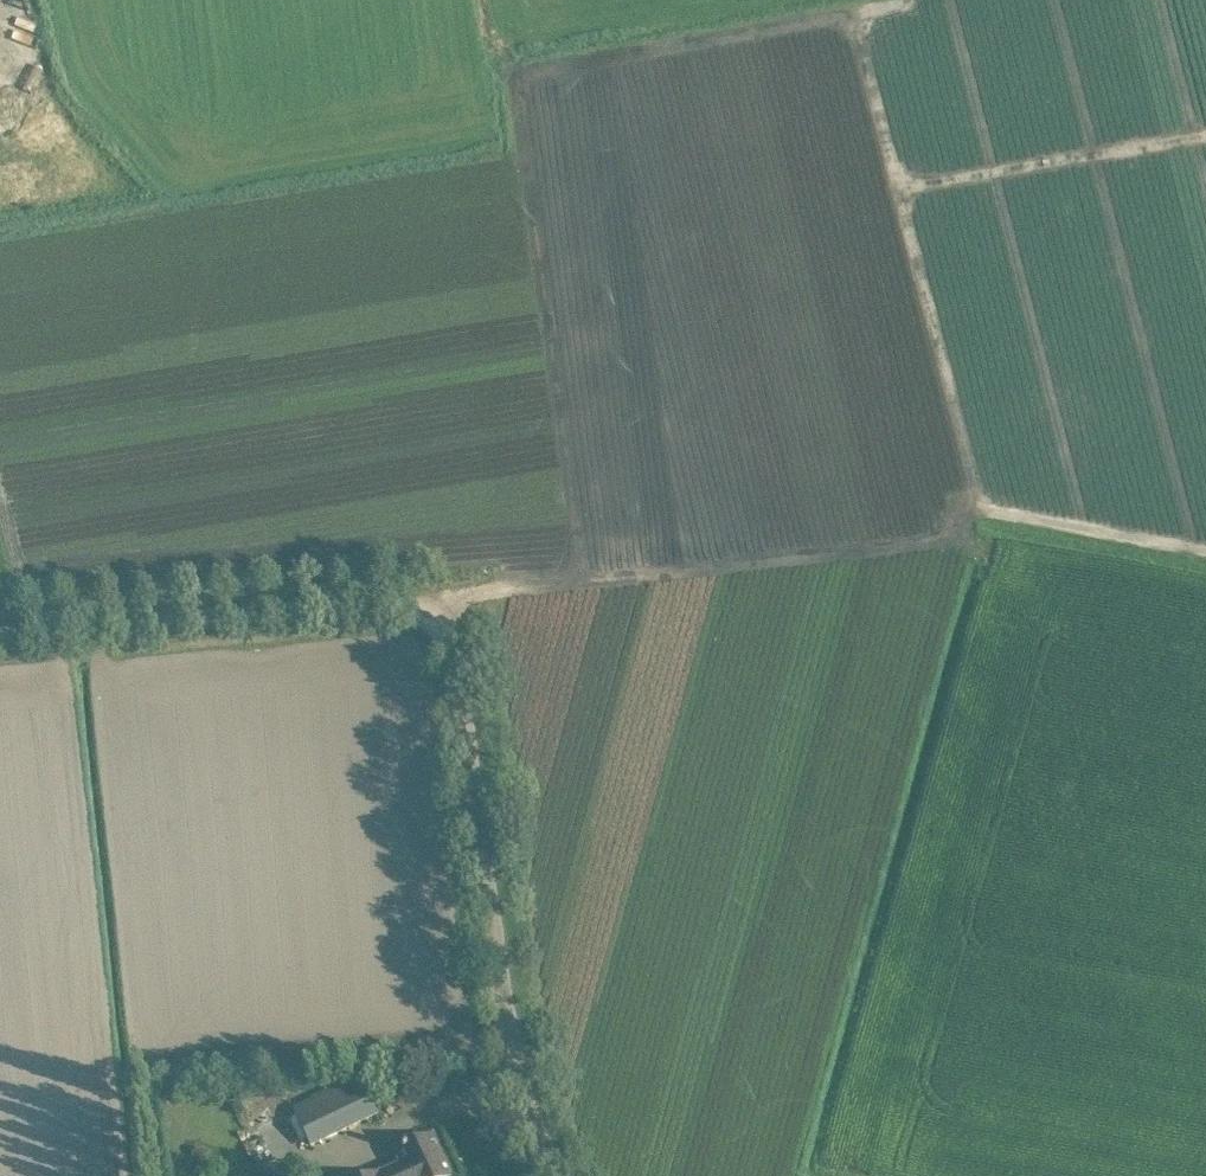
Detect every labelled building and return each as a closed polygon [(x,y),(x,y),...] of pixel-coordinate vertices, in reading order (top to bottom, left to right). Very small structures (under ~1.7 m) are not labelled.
[(360,1077),(293,1110),(310,1146),(378,1113),(360,1077)] [(434,1137),(397,1155),(401,1165),(378,1175),(453,1175),(434,1137)]
